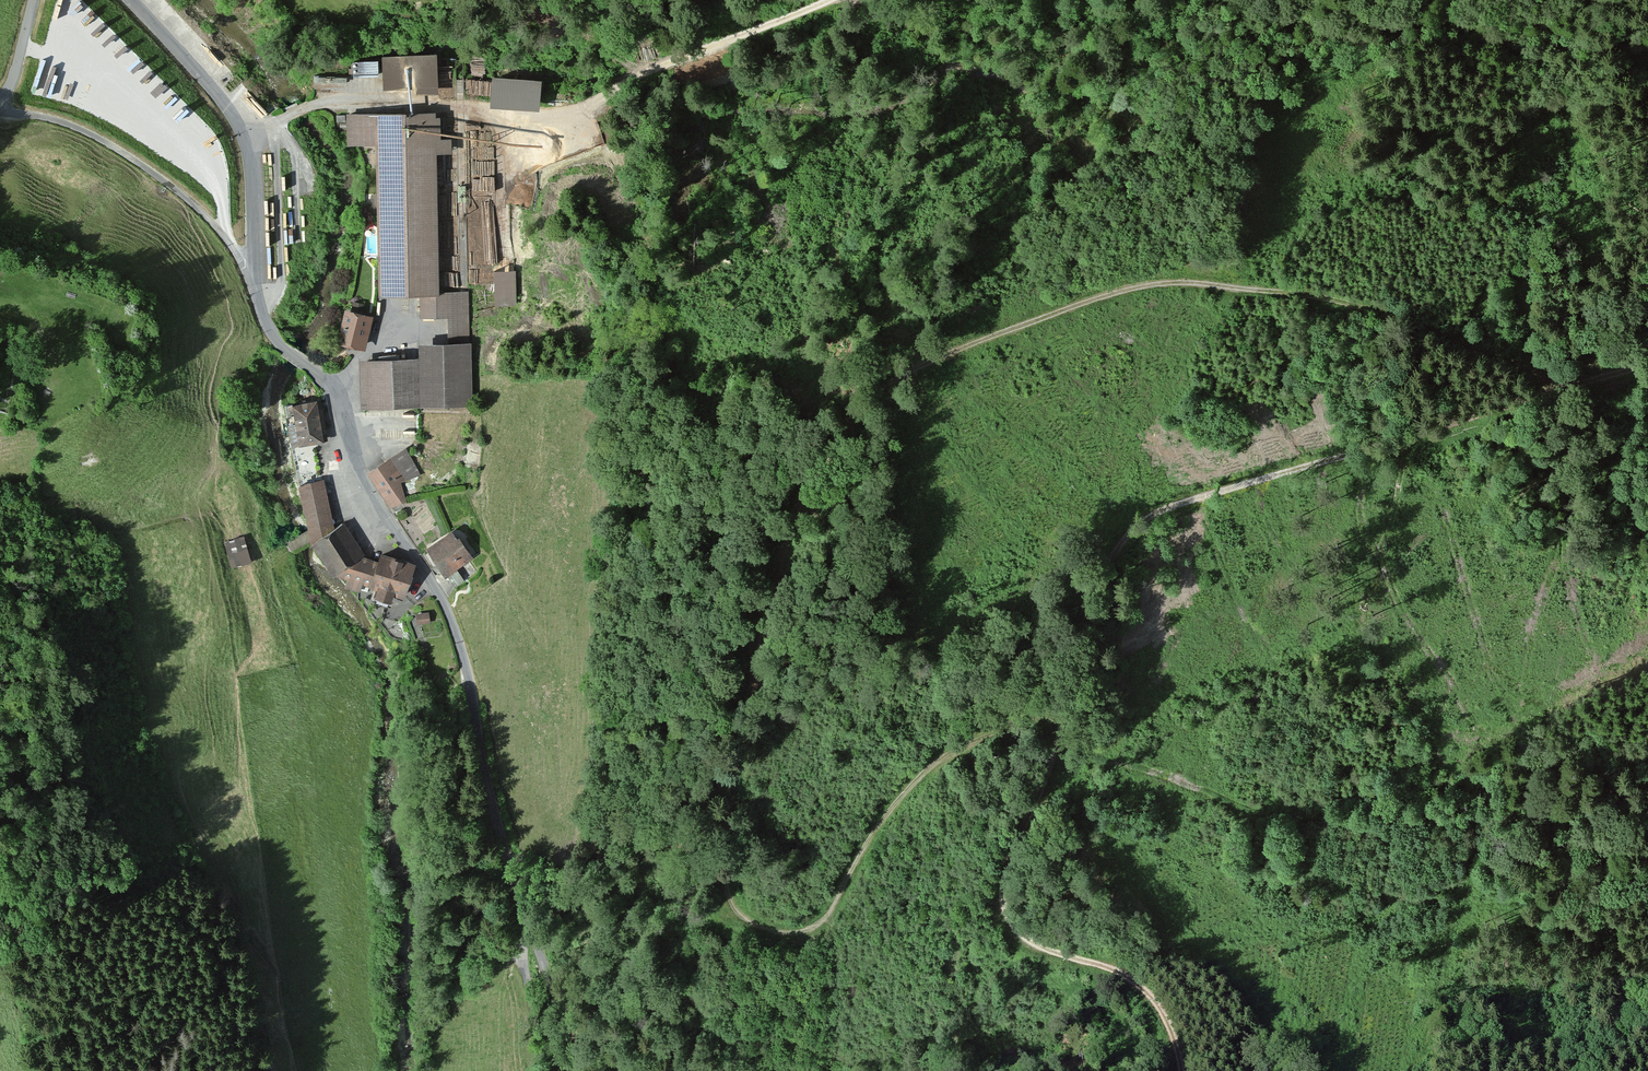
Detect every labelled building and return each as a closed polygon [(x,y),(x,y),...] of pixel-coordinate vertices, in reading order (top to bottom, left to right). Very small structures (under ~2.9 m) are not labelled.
[(437,48),(382,50),(383,86),(417,84),(417,90),(438,89),(437,48)] [(351,57),(352,71),(378,71),(377,56),(351,57)] [(541,73),(493,70),(491,101),(538,104),(541,73)] [(413,110),(353,113),(354,143),(377,142),(385,295),(421,293),(422,319),(446,317),(447,339),(419,341),(420,355),(360,358),(363,410),(477,405),(472,289),(447,290),(438,108),(413,110)] [(517,301),(516,267),(492,267),(493,301),(517,301)] [(370,313),(346,308),(339,340),(362,345),(370,313)] [(320,397),(293,401),(296,420),(289,421),(293,443),(327,438),(320,397)] [(26,418),(26,415),(0,409),(0,412),(26,418)] [(480,445),(468,443),(465,464),(478,466),(480,445)] [(420,474),(406,447),(371,471),(391,505),(404,500),(400,481),(420,474)] [(324,478),(299,483),(309,529),(332,518),(324,478)] [(1204,507),(1177,512),(1180,524),(1207,519),(1204,507)] [(363,552),(344,522),(314,540),(333,570),(334,570),(360,553),(363,552)] [(471,556),(452,528),(428,545),(446,572),(471,556)] [(244,537),(225,544),(233,568),(252,561),(244,537)] [(380,550),(377,560),(369,583),(379,586),(376,593),(390,598),(392,592),(404,596),(416,562),(380,550)] [(360,553),(334,570),(348,575),(345,584),(360,589),(363,582),(369,584),(369,583),(377,560),(360,553)] [(429,612),(417,613),(418,623),(430,622),(429,612)]
